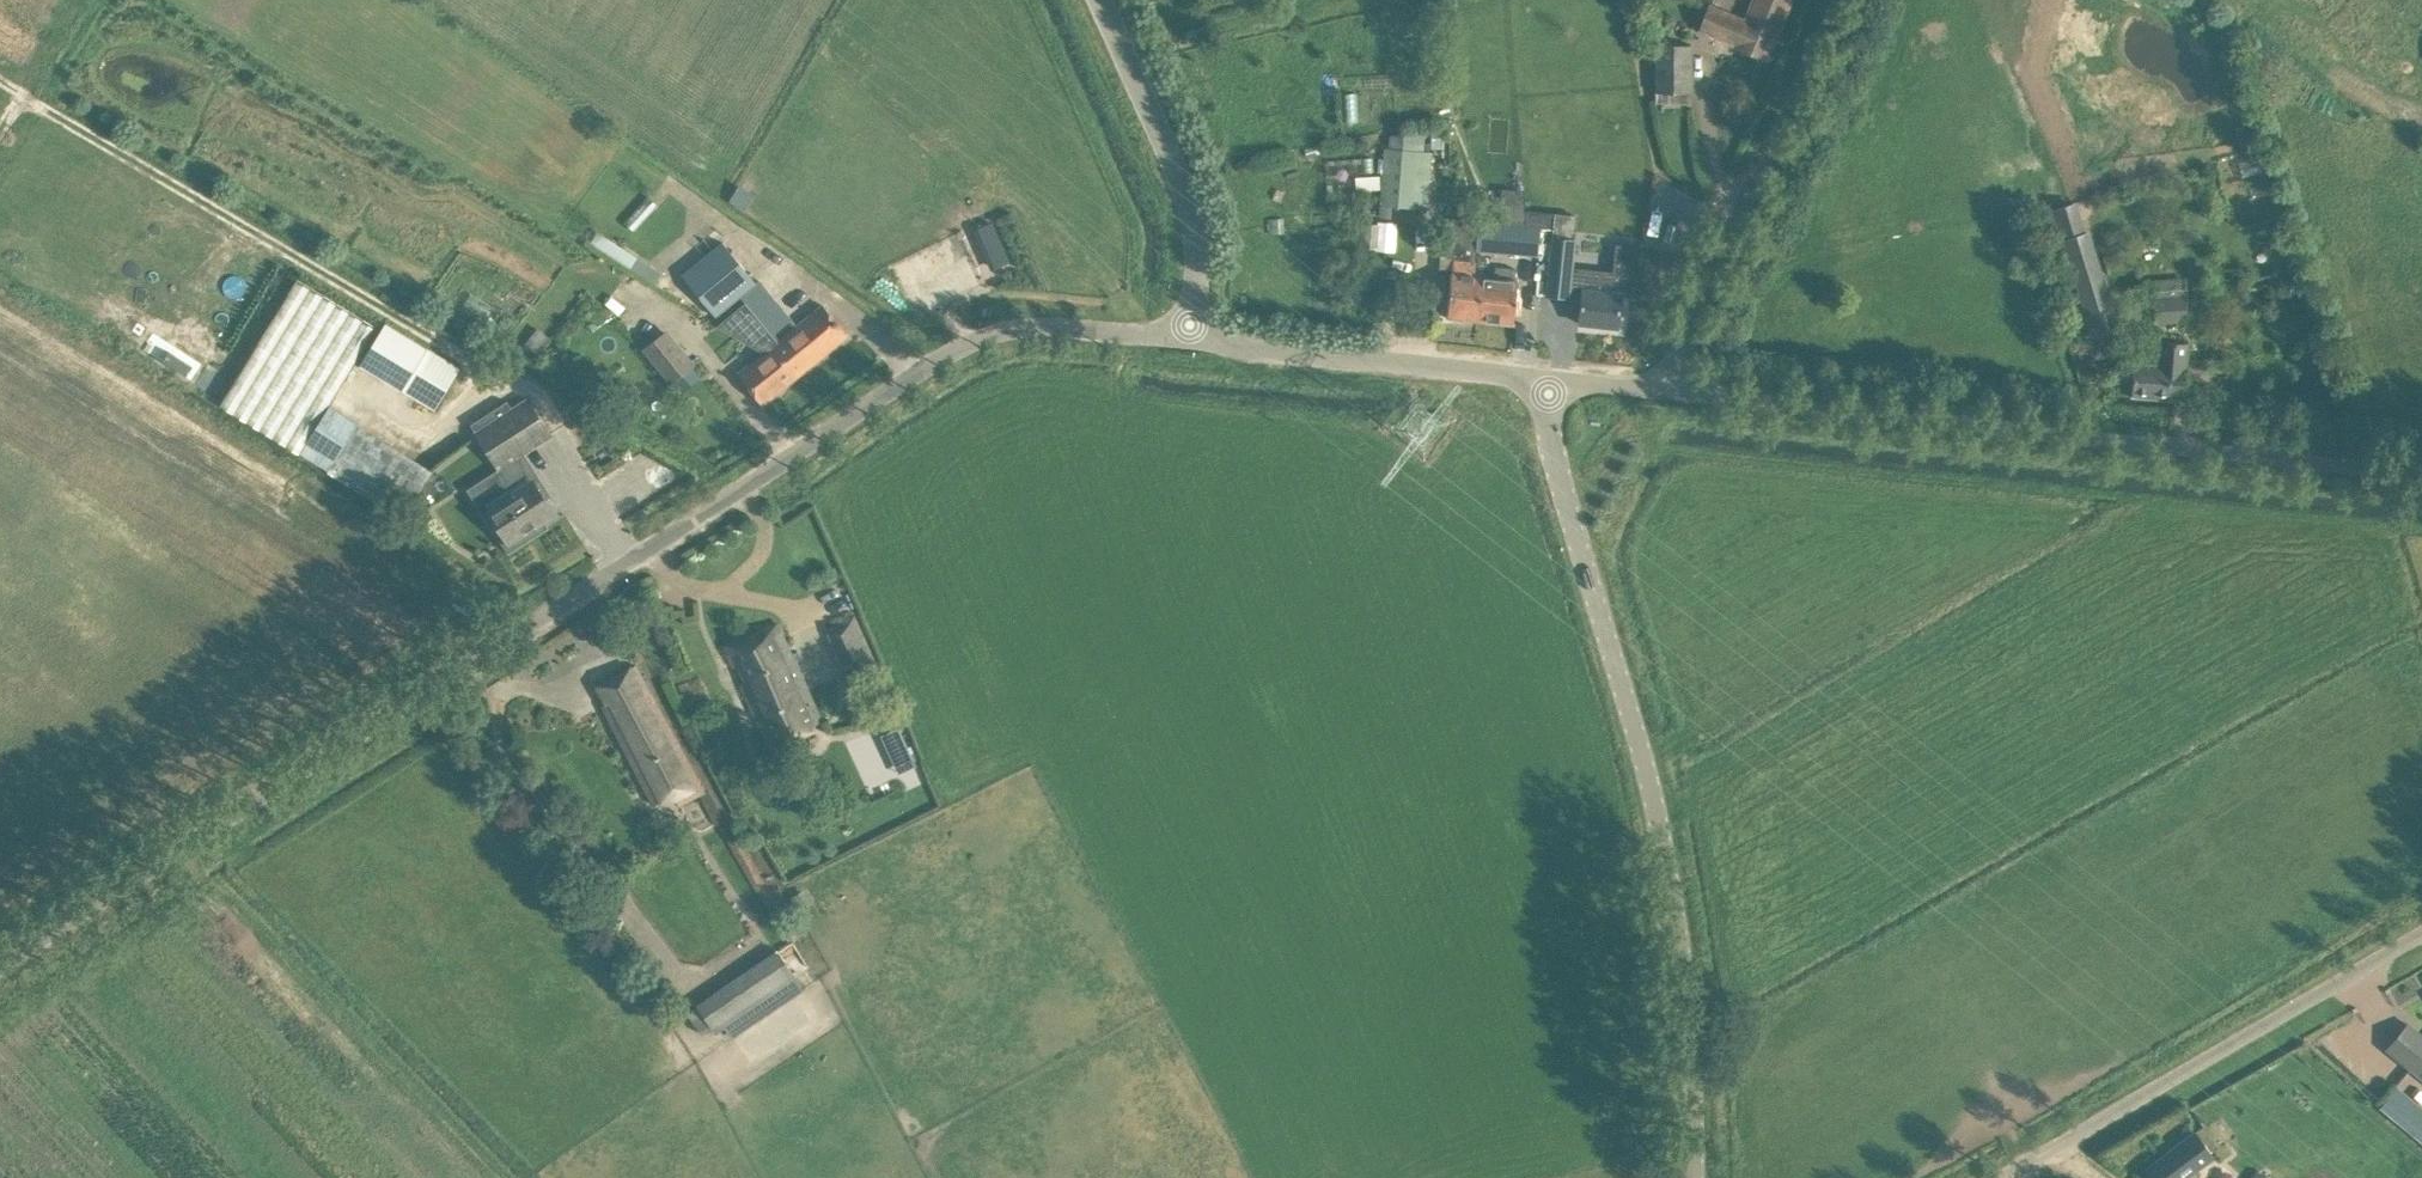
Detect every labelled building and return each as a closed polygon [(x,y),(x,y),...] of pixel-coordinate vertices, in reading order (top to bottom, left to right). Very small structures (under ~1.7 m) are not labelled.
[(1746,20),(1711,6),(1701,30),(1736,44),(1736,45),(1767,58),(1791,0),(1754,0),(1746,20)] [(1667,39),(1656,39),(1656,103),(1692,103),(1692,92),(1692,44),(1667,44),(1667,39)] [(1444,147),(1445,125),(1445,123),(1431,122),(1430,146),(1444,147)] [(1428,203),(1433,156),(1433,152),(1423,151),(1389,148),(1386,148),(1386,152),(1382,199),(1381,203),(1391,204),(1428,208),(1428,203)] [(1347,179),(1372,178),(1372,157),(1328,158),(1330,195),(1347,194),(1347,179)] [(747,207),(753,190),(736,185),(731,202),(747,207)] [(1479,246),(1478,251),(1538,256),(1541,223),(1526,222),(1523,222),(1522,192),(1504,190),(1502,224),(1482,222),(1479,246)] [(637,228),(657,200),(646,192),(626,220),(637,228)] [(2076,202),(2052,210),(2062,240),(2063,239),(2082,234),(2085,233),(2076,202)] [(1577,215),(1526,210),(1526,222),(1541,223),(1553,224),(1546,295),(1570,297),(1576,239),(1574,239),(1577,215)] [(1283,218),(1268,218),(1268,233),(1284,232),(1283,218)] [(1451,272),(1446,317),(1448,317),(1448,316),(1478,320),(1482,276),(1476,275),(1479,246),(1482,222),(1472,221),(1452,219),(1448,256),(1454,257),(1452,272),(1451,272)] [(992,222),(978,228),(996,268),(1009,262),(992,222)] [(2093,333),(2111,327),(2118,325),(2089,231),(2085,233),(2082,234),(2063,239),(2093,333)] [(724,241),(683,275),(716,315),(757,282),(724,241)] [(661,272),(615,243),(610,250),(656,279),(661,272)] [(1583,289),(1579,322),(1619,326),(1622,295),(1635,296),(1640,245),(1611,243),(1606,291),(1583,289)] [(1482,276),(1478,320),(1514,323),(1516,300),(1519,280),(1515,280),(1516,269),(1496,267),(1495,277),(1482,276)] [(2152,296),(2186,293),(2185,278),(2151,280),(2152,296)] [(298,279),(222,405),(300,452),(327,406),(376,326),(298,279)] [(2188,322),(2186,293),(2152,296),(2155,324),(2188,322)] [(746,302),(720,325),(753,345),(758,341),(765,352),(738,373),(762,403),(763,403),(763,402),(796,376),(773,346),(778,342),(746,302)] [(848,334),(824,306),(778,342),(773,346),(796,376),(848,334)] [(436,409),(461,368),(386,322),(360,363),(436,409)] [(693,364),(667,332),(646,349),(672,381),(693,364)] [(2159,341),(2157,365),(2134,363),(2134,364),(2117,362),(2116,382),(2133,383),(2132,396),(2174,399),(2184,400),(2188,342),(2166,341),(2159,341)] [(528,398),(476,432),(499,469),(500,468),(517,457),(552,435),(528,398)] [(300,452),(378,499),(383,491),(408,506),(431,468),(327,406),(300,452)] [(510,482),(482,500),(498,525),(494,528),(493,526),(491,527),(509,553),(510,552),(509,550),(544,527),(540,522),(554,513),(544,498),(549,495),(538,477),(532,481),(517,457),(500,468),(510,482)] [(827,629),(843,669),(849,666),(852,672),(874,662),(855,617),(827,629)] [(821,719),(779,623),(725,646),(734,666),(738,664),(744,679),(742,683),(774,757),(801,745),(795,730),(821,719)] [(599,685),(597,686),(607,706),(603,708),(653,803),(674,792),(681,804),(705,790),(704,789),(636,664),(599,685)] [(777,950),(698,1004),(699,1006),(703,1012),(709,1021),(713,1026),(717,1033),(726,1027),(750,1010),(757,1021),(772,1010),(765,1000),(774,994),(780,1004),(803,989),(777,950)] [(2410,1067),(2421,1078),(2421,1052),(2410,1067)] [(2421,1086),(2421,1078),(2410,1068),(2388,1095),(2404,1108),(2421,1086)] [(2147,1167),(2156,1177),(2198,1177),(2201,1173),(2198,1170),(2214,1157),(2194,1131),(2147,1167)]
